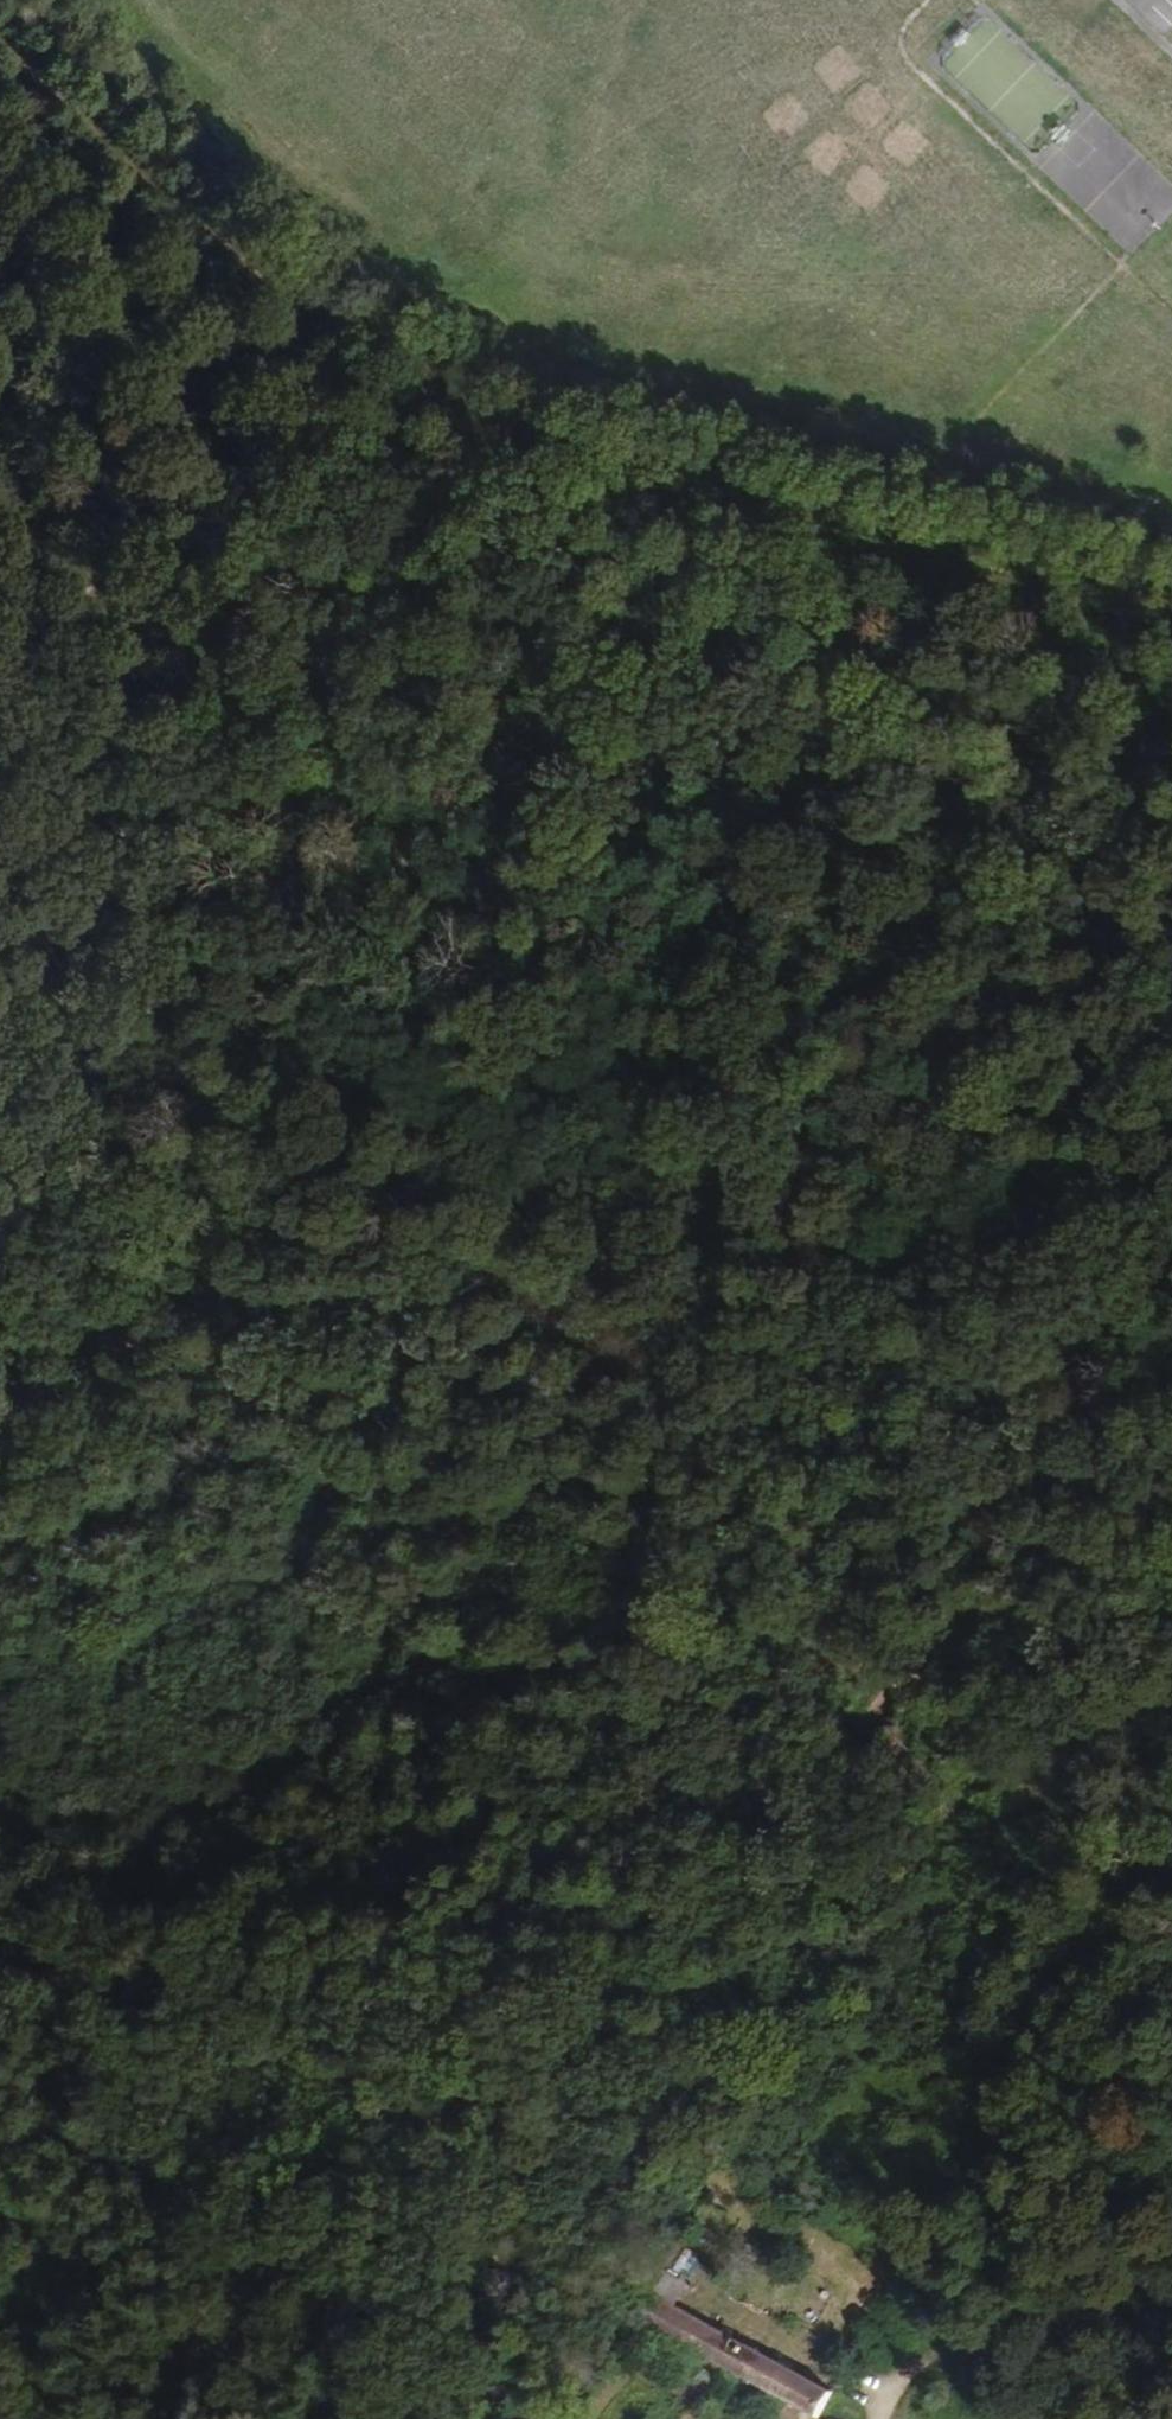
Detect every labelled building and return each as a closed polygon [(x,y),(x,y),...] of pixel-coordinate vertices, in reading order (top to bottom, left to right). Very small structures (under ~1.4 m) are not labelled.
[(646,2286),(628,2314),(814,2418),(821,2418),(834,2394),(646,2286)]
